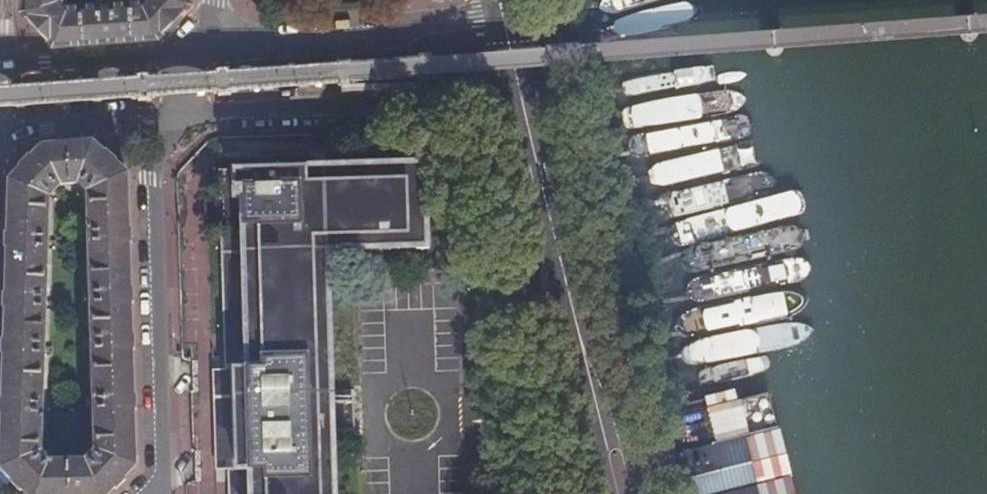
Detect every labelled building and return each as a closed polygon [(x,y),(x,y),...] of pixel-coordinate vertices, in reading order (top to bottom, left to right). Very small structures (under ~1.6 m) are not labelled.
[(69,1),(68,0),(23,0),(22,6),(52,41),(157,34),(190,0),(87,0),(69,1)] [(958,22),(959,41),(961,43),(963,44),(965,45),(968,46),(972,46),(976,45),(978,43),(980,40),(980,21),(979,18),(979,16),(977,14),(975,12),(973,12),(970,11),(967,12),(964,12),(961,13),(960,15),(958,17),(958,20),(958,22)] [(91,144),(40,152),(8,182),(5,308),(0,468),(25,493),(107,493),(133,467),(125,176),(91,144)] [(219,170),(228,493),(335,493),(334,446),(333,419),(333,391),(329,251),(426,248),(423,165),(403,166),(404,173),(327,175),(327,168),(219,170)] [(351,390),(333,391),(333,419),(334,446),(351,445),(352,447),(363,447),(362,388),(351,388),(351,390)] [(672,418),(692,493),(797,493),(769,392),(672,418)]
